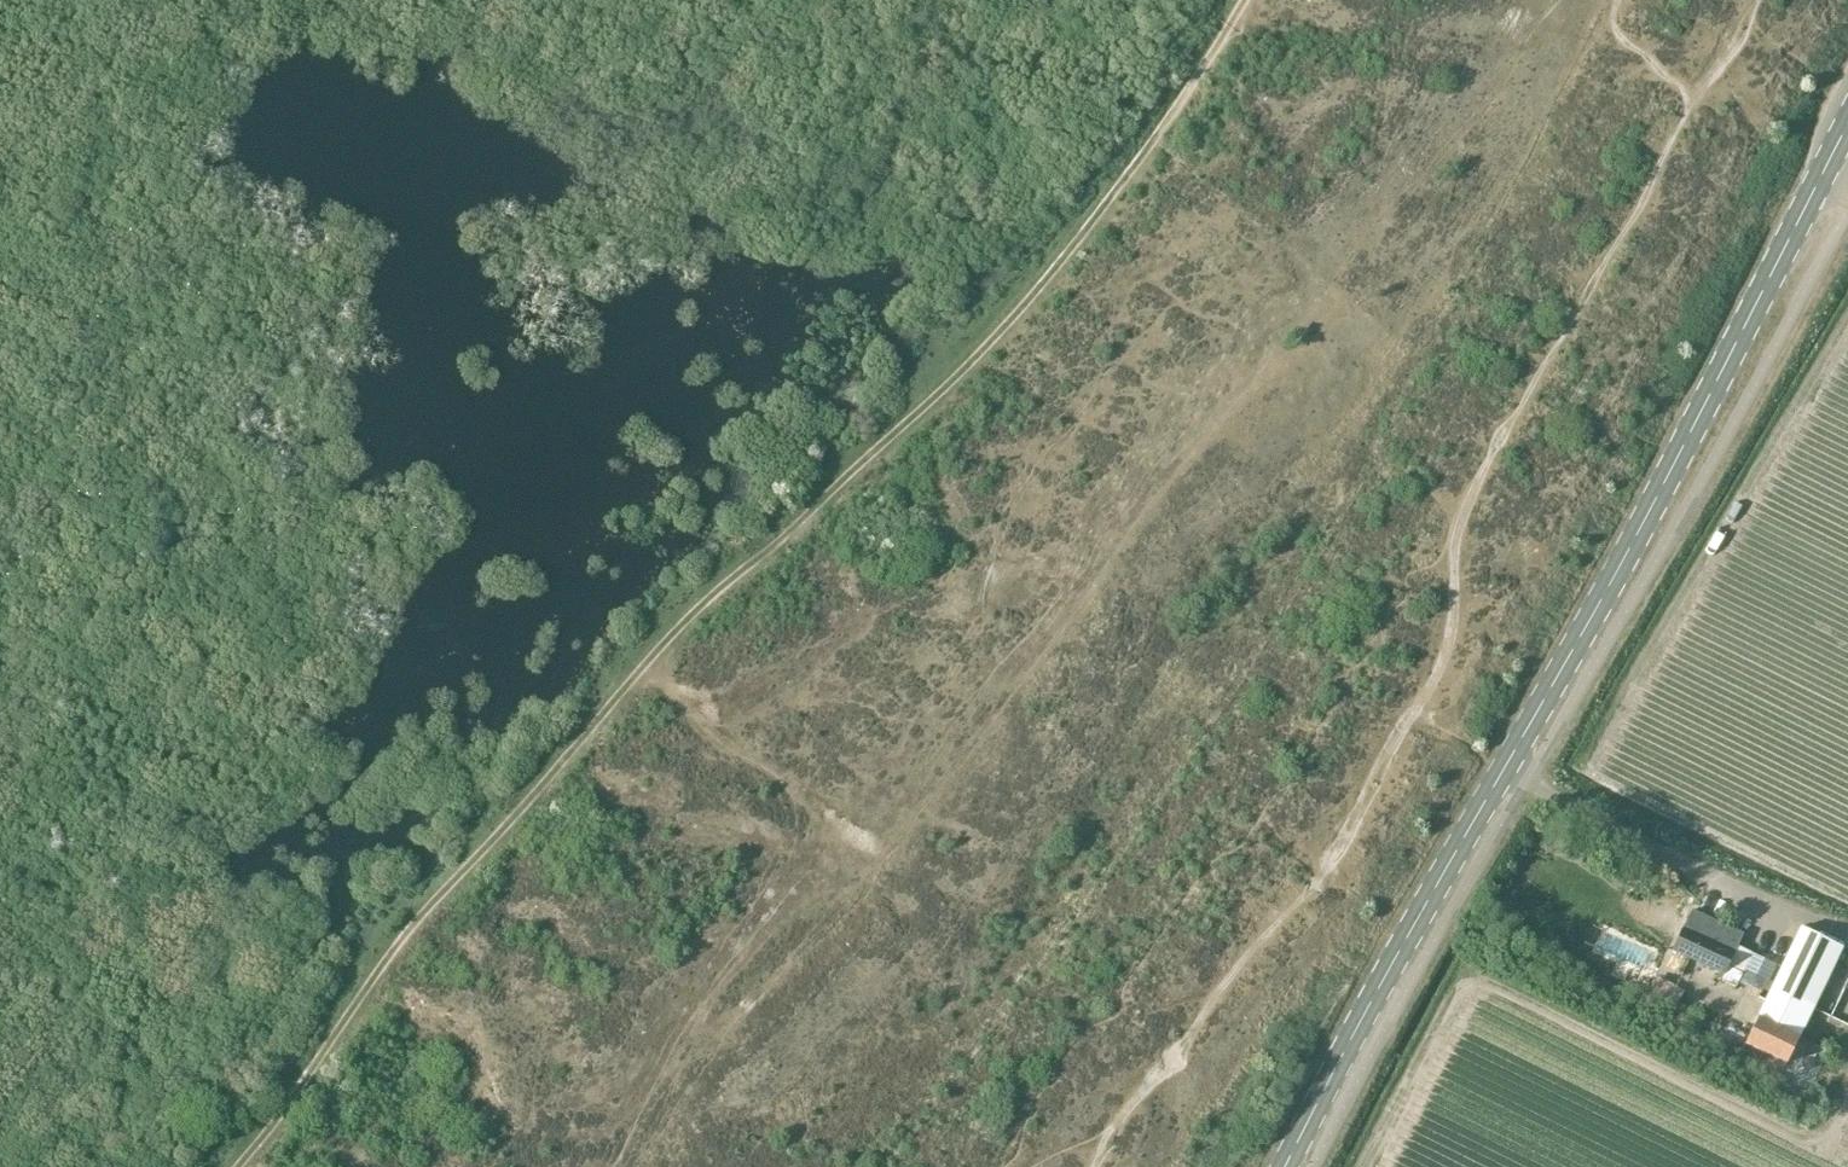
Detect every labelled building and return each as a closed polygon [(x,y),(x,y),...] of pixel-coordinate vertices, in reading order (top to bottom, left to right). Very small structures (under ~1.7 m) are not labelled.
[(1753,953),(1738,946),(1743,934),(1735,930),(1692,910),(1672,952),(1724,974),(1728,967),(1743,974),(1753,953)] [(1843,947),(1801,927),(1757,1016),(1744,1044),(1786,1064),(1843,947)]
